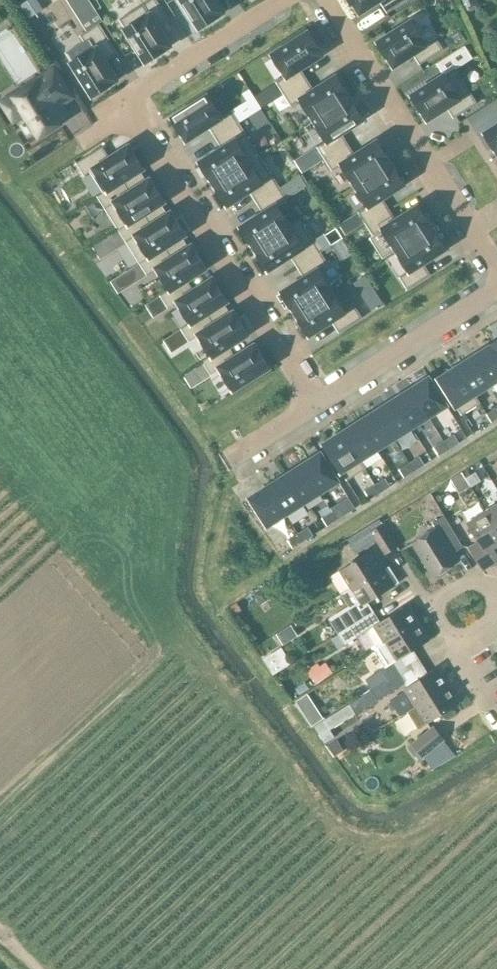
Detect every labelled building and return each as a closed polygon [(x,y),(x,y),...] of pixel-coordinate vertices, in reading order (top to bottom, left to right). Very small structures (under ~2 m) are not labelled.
[(120,18),(135,42),(136,42),(147,60),(170,46),(158,28),(170,20),(157,0),(148,0),(120,18)] [(217,17),(224,12),(216,0),(183,0),(200,28),(217,17)] [(362,11),(378,0),(355,0),(362,11)] [(388,13),(408,0),(379,0),(388,13)] [(468,13),(481,8),(478,0),(463,0),(468,13)] [(84,41),(66,52),(82,76),(83,76),(94,93),(116,79),(105,62),(118,53),(99,23),(87,31),(80,35),(84,41)] [(411,23),(381,42),(395,64),(413,53),(420,65),(444,50),(436,37),(425,45),(411,23)] [(284,94),(307,79),(301,69),(322,55),(319,49),(308,32),(273,55),(287,76),(277,82),(284,94)] [(432,84),(415,95),(429,118),(447,106),(454,118),(478,103),(455,68),(432,83),(432,84)] [(52,71),(3,103),(14,120),(25,113),(39,135),(60,122),(58,120),(67,114),(59,101),(68,95),(53,72),(53,73),(52,71)] [(345,90),(336,76),(314,90),(307,79),(284,94),(292,106),(302,99),(315,120),(350,98),(348,99),(343,92),(345,90)] [(275,83),(255,96),(262,107),(282,95),(275,83)] [(221,118),(208,97),(174,118),(184,134),(186,133),(189,138),(210,125),(217,136),(238,123),(231,112),(221,118)] [(353,107),(348,100),(350,99),(350,98),(315,120),(328,141),(318,147),(325,159),(349,144),(342,134),(364,120),(355,106),(353,107)] [(217,182),(259,156),(238,123),(217,136),(224,148),(202,162),(210,175),(212,174),(217,182)] [(486,133),(495,147),(496,146),(496,126),(486,133)] [(386,155),(377,141),(355,155),(349,144),(325,159),(333,171),(343,164),(356,185),(391,163),(391,162),(389,164),(384,156),(386,155)] [(102,148),(78,163),(85,175),(91,171),(104,192),(123,181),(140,170),(142,168),(133,153),(131,154),(127,149),(110,160),(102,148)] [(258,202),(279,188),(259,156),(217,182),(222,190),(220,191),(229,204),(251,190),(258,202)] [(394,172),(389,165),(391,163),(356,185),(369,206),(359,212),(366,223),(389,209),(383,198),(405,185),(396,171),(394,172)] [(105,193),(99,196),(120,229),(144,214),(161,203),(164,201),(154,186),(152,187),(148,182),(131,193),(123,181),(104,192),(105,193)] [(257,247),(290,226),(277,206),(287,200),(279,188),(258,202),(265,213),(242,227),(251,241),(252,240),(257,247)] [(427,220),(418,206),(397,220),(389,209),(366,223),(374,236),(384,229),(397,250),(432,228),(432,227),(430,229),(425,221),(427,220)] [(144,214),(120,229),(128,242),(141,262),(165,247),(182,236),(184,235),(175,219),(173,221),(170,215),(169,216),(152,226),(144,214)] [(304,248),(290,226),(257,247),(262,255),(261,256),(270,270),(291,257),(298,267),(320,253),(313,242),(304,248)] [(435,237),(431,230),(432,228),(397,250),(410,270),(400,277),(408,289),(431,275),(424,263),(446,250),(437,236),(435,237)] [(165,247),(141,262),(148,275),(159,268),(172,289),(186,280),(205,268),(196,253),(194,254),(190,248),(173,259),(165,247)] [(299,312),(331,291),(318,270),(327,264),(320,253),(298,267),(305,278),(283,292),(292,305),(294,304),(299,312)] [(172,289),(162,296),(169,308),(180,302),(193,323),(207,313),(226,301),(216,286),(214,287),(211,281),(194,292),(186,280),(172,289)] [(345,313),(331,291),(299,312),(304,320),(302,322),(311,335),(333,321),(339,331),(361,317),(354,307),(345,313)] [(193,323),(183,329),(190,341),(201,334),(214,355),(228,346),(247,334),(238,319),(236,320),(232,314),(231,315),(215,325),(207,313),(193,323)] [(492,345),(474,356),(492,384),(496,381),(496,353),(492,345)] [(214,355),(204,362),(211,374),(222,367),(234,388),(269,367),(259,351),(257,353),(253,348),(236,358),(228,346),(214,355)] [(480,404),(481,403),(476,395),(492,384),(474,356),(457,368),(480,404)] [(462,415),(480,404),(457,368),(439,379),(462,415)] [(429,417),(447,406),(430,378),(411,389),(429,417)] [(412,428),(429,417),(411,389),(394,400),(412,428)] [(395,439),(412,428),(394,400),(377,411),(395,439)] [(492,422),(496,419),(496,408),(487,415),(492,422)] [(377,450),(395,439),(377,411),(360,422),(377,450)] [(366,469),(367,468),(361,460),(377,450),(360,422),(343,433),(366,469)] [(348,480),(366,469),(343,433),(325,444),(348,480)] [(455,435),(445,442),(450,450),(460,443),(455,435)] [(440,456),(450,450),(445,442),(435,448),(440,456)] [(321,492),(339,481),(321,453),(304,464),(321,492)] [(420,457),(410,463),(415,471),(425,465),(420,457)] [(400,470),(405,478),(415,471),(410,463),(400,470)] [(304,503),(321,492),(304,464),(286,476),(304,503)] [(472,488),(483,482),(477,472),(466,479),(472,488)] [(286,515),(304,503),(286,476),(268,487),(286,515)] [(381,493),(391,487),(386,479),(376,485),(381,493)] [(381,493),(376,485),(366,492),(371,499),(381,493)] [(269,526),(286,515),(268,487),(251,498),(269,526)] [(496,528),(496,505),(486,511),(496,528)] [(343,506),(333,512),(338,520),(348,514),(343,506)] [(480,565),(483,570),(496,562),(496,555),(493,548),(496,546),(496,528),(486,511),(467,523),(479,542),(470,548),(473,553),(480,565)] [(338,520),(333,512),(323,518),(328,526),(338,520)] [(437,528),(430,532),(413,542),(434,577),(458,562),(453,553),(463,547),(445,516),(434,522),(437,528)] [(352,538),(355,542),(352,544),(357,553),(377,541),(385,554),(397,546),(384,524),(381,519),(352,538)] [(309,527),(299,534),(304,542),(314,535),(309,527)] [(293,548),(303,542),(304,542),(299,534),(288,540),(293,548)] [(341,570),(351,587),(352,588),(384,568),(373,550),(341,570)] [(352,588),(351,587),(341,594),(348,606),(328,619),(339,634),(374,612),(368,602),(395,585),(384,568),(352,588)] [(264,586),(253,593),(261,605),(267,601),(269,593),(264,586)] [(374,612),(339,634),(345,644),(367,631),(378,648),(386,643),(418,623),(407,605),(380,622),(374,612)] [(386,643),(386,644),(397,661),(429,640),(418,623),(386,643)] [(282,651),(266,661),(274,674),(290,665),(282,651)] [(386,681),(400,673),(393,663),(380,671),(386,681)] [(312,673),(318,682),(328,675),(322,666),(320,667),(318,664),(311,669),(313,672),(312,673)] [(401,716),(416,706),(448,686),(437,668),(405,688),(406,690),(391,699),(401,716)] [(372,689),(373,690),(366,694),(372,704),(378,700),(406,683),(400,673),(386,681),(372,689)] [(448,686),(416,706),(427,724),(459,703),(448,686)] [(350,704),(315,726),(325,742),(335,736),(331,729),(356,714),(350,704)] [(434,727),(412,744),(423,757),(424,759),(433,769),(457,755),(444,740),(444,739),(434,727)] [(338,740),(328,745),(334,755),(344,750),(338,740)]
